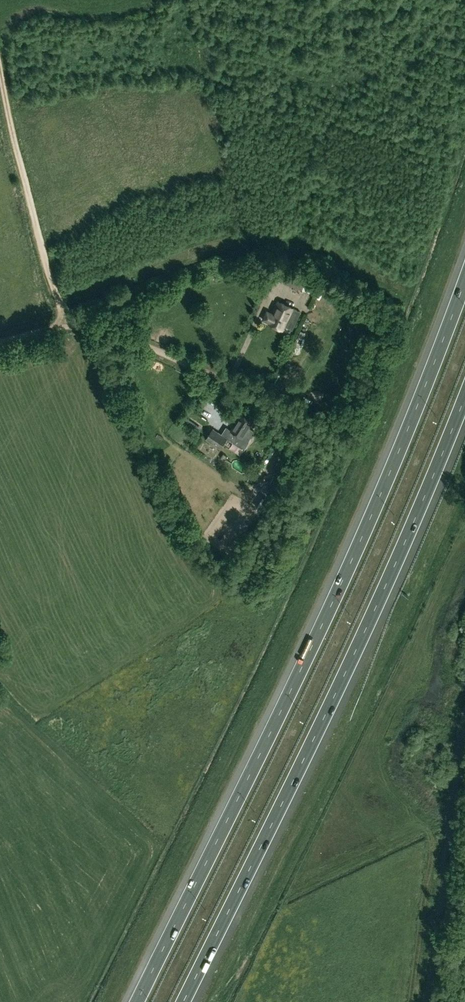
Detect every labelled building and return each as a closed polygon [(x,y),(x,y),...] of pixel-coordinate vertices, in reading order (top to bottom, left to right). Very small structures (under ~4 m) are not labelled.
[(288,270),(283,284),(302,291),(306,276),(288,270)] [(292,330),(300,312),(278,301),(274,311),(275,312),(274,315),(267,312),(264,319),(270,322),(269,324),(283,330),(284,326),(292,330)] [(21,333),(31,331),(29,325),(19,327),(21,333)] [(226,428),(222,435),(212,428),(205,439),(220,449),(227,439),(243,449),(255,431),(249,428),(253,422),(241,414),(231,430),(226,428)] [(263,497),(257,508),(263,512),(270,501),(263,497)]
